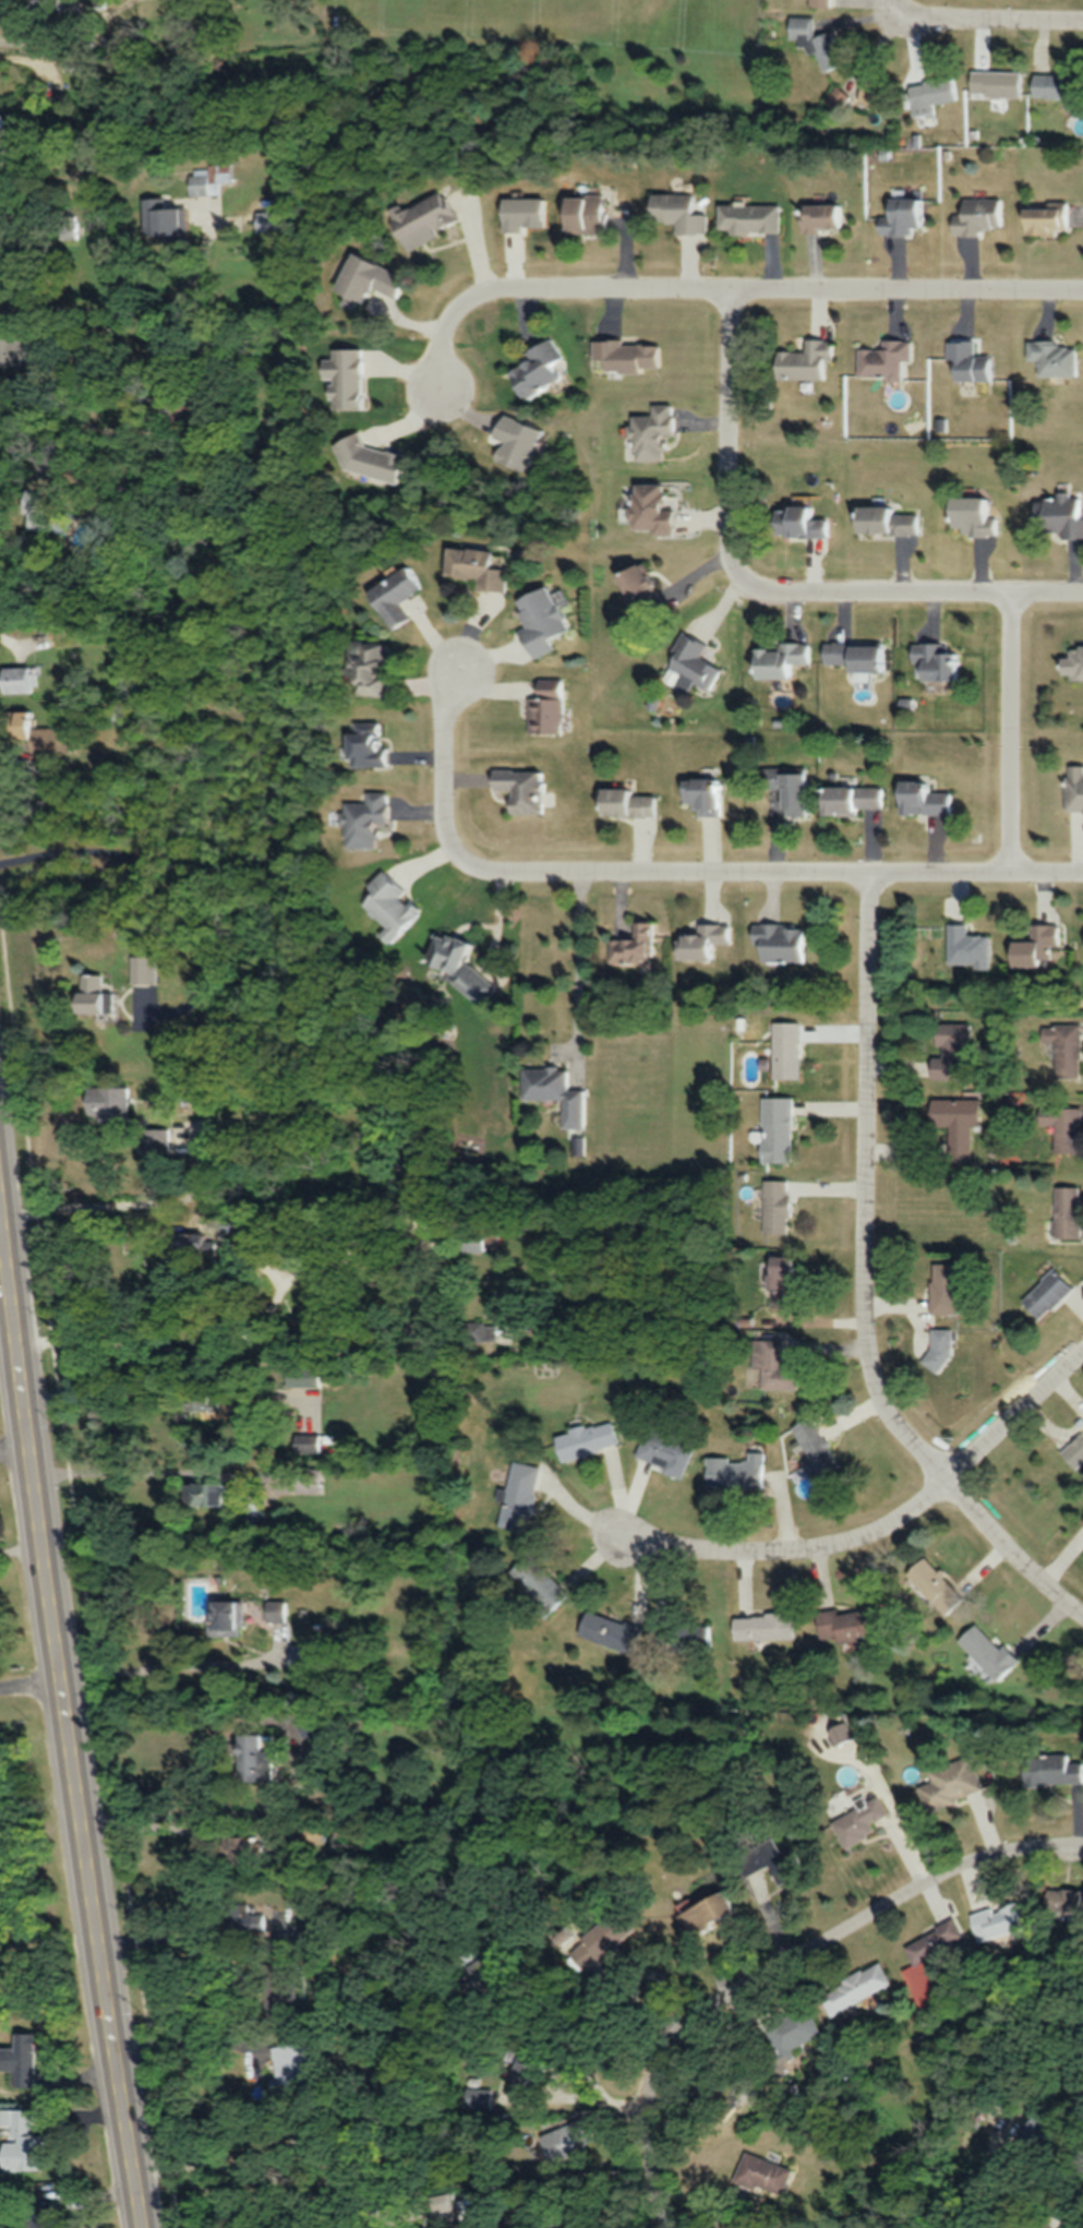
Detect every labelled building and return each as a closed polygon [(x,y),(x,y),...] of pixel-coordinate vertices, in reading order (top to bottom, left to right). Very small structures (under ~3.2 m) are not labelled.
[(814,17),(789,17),(789,40),(817,40),(818,68),(838,68),(838,34),(814,34),(814,17)] [(1022,96),(1022,70),(971,70),(971,96),(1022,96)] [(1032,97),(1078,97),(1078,74),(1032,74),(1032,97)] [(858,101),(884,109),(890,86),(865,78),(858,101)] [(935,113),(934,102),(958,100),(957,79),(910,83),(913,115),(935,113)] [(14,129),(23,129),(23,113),(0,113),(0,134),(14,134),(14,129)] [(237,183),(237,164),(195,164),(195,194),(227,194),(227,183),(237,183)] [(460,220),(441,188),(389,218),(408,251),(460,220)] [(691,193),(648,193),(648,222),(675,222),(675,233),(706,233),(706,213),(691,213),(691,193)] [(607,231),(607,194),(562,194),(562,231),(607,231)] [(196,238),(194,207),(173,207),(172,197),(148,198),(150,240),(196,238)] [(923,197),(884,198),(884,217),(876,217),(876,232),(923,231),(923,197)] [(1002,198),(959,198),(959,212),(949,212),(949,231),(1002,231),(1002,198)] [(1066,227),(1066,201),(1044,201),(1044,206),(1020,206),(1020,233),(1046,233),(1046,227),(1066,227)] [(716,204),(716,232),(779,232),(779,204),(716,204)] [(799,204),(799,228),(839,228),(839,204),(799,204)] [(282,230),(281,211),(255,212),(256,231),(282,230)] [(350,251),(331,290),(363,305),(371,286),(395,297),(404,276),(350,251)] [(17,334),(17,325),(0,325),(0,366),(28,366),(28,334),(17,334)] [(527,360),(505,371),(520,399),(564,376),(556,362),(563,359),(552,337),(523,352),(527,360)] [(774,379),(824,379),(824,358),(833,358),(833,339),(803,339),(803,351),(774,351),(774,379)] [(990,381),(990,354),(973,355),(973,340),(947,340),(947,381),(990,381)] [(1025,361),(1036,361),(1036,377),(1075,377),(1075,346),(1057,346),(1057,341),(1025,341),(1025,361)] [(661,342),(592,342),(592,371),(661,371),(661,342)] [(857,342),(856,378),(899,379),(900,360),(910,360),(910,344),(857,342)] [(321,379),(327,379),(327,399),(331,399),(331,409),(363,409),(363,347),(331,348),(331,358),(320,358),(321,379)] [(661,435),(673,435),(672,403),(650,404),(651,415),(628,416),(629,460),(662,459),(661,435)] [(334,469),(399,483),(405,454),(358,444),(359,440),(341,436),(334,469)] [(660,484),(630,484),(630,532),(672,533),(672,509),(660,509),(660,484)] [(64,491),(34,488),(30,528),(76,532),(78,512),(63,511),(64,491)] [(1082,537),(1082,509),(1082,510),(1082,496),(1031,497),(1031,530),(1059,530),(1059,537),(1082,537)] [(959,528),(959,535),(996,534),(996,515),(989,515),(989,497),(946,498),(946,529),(959,528)] [(828,536),(828,518),(814,518),(814,506),(771,506),(771,536),(828,536)] [(917,533),(917,509),(852,509),(852,533),(917,533)] [(477,590),(506,592),(507,569),(490,568),(491,550),(447,547),(445,576),(478,578),(477,590)] [(663,603),(636,559),(612,574),(639,618),(663,603)] [(425,587),(410,564),(366,592),(391,631),(411,618),(401,603),(425,587)] [(530,658),(551,649),(546,639),(567,630),(547,585),(514,600),(526,629),(518,632),(530,658)] [(659,679),(673,686),(677,676),(708,691),(719,669),(698,659),(704,645),(681,634),(659,679)] [(820,642),(821,664),(844,663),(844,672),(884,672),(884,641),(820,642)] [(350,642),(349,695),(386,696),(387,643),(350,642)] [(750,679),(791,679),(791,666),(808,666),(808,643),(784,643),(784,649),(750,649),(750,679)] [(911,680),(955,681),(955,643),(911,643),(911,680)] [(1058,673),(1082,673),(1082,647),(1059,646),(1058,673)] [(37,692),(37,667),(2,667),(2,692),(37,692)] [(526,698),(526,733),(562,734),(562,680),(537,679),(537,698),(526,698)] [(128,706),(109,706),(109,718),(128,718),(128,706)] [(345,733),(346,768),(387,767),(386,722),(354,723),(354,733),(345,733)] [(1082,812),(1082,765),(1065,765),(1064,812),(1082,812)] [(804,815),(805,768),(766,768),(765,789),(775,789),(774,815),(804,815)] [(505,813),(542,813),(542,770),(489,770),(489,791),(505,791),(505,813)] [(720,779),(678,779),(678,812),(720,812),(720,779)] [(949,791),(928,791),(928,782),(894,781),(894,813),(948,814),(949,791)] [(817,787),(817,811),(880,811),(880,787),(817,787)] [(594,815),(651,817),(652,792),(595,790),(594,815)] [(374,847),(373,823),(387,823),(386,792),(365,793),(365,802),(343,803),(344,848),(374,847)] [(384,928),(378,935),(389,945),(419,912),(401,895),(405,890),(383,869),(355,900),(384,928)] [(987,934),(963,934),(963,921),(946,921),(946,966),(987,966),(987,934)] [(652,922),(634,922),(634,939),(610,939),(610,961),(652,961),(652,922)] [(803,922),(750,922),(750,943),(756,943),(756,961),(803,961),(803,922)] [(1036,964),(1036,946),(1058,946),(1057,923),(1033,923),(1033,938),(1007,939),(1007,964),(1036,964)] [(674,959),(712,959),(712,943),(730,943),(730,926),(674,926),(674,959)] [(448,989),(487,1001),(494,976),(460,966),(467,942),(435,932),(425,966),(452,975),(448,989)] [(160,956),(138,956),(138,982),(160,982),(160,956)] [(110,987),(110,974),(92,974),(92,1012),(120,1012),(120,987),(110,987)] [(798,1077),(798,1020),(771,1020),(771,1077),(798,1077)] [(931,1045),(940,1045),(940,1057),(930,1057),(930,1079),(969,1079),(969,1022),(931,1022),(931,1045)] [(1053,1023),(1053,1076),(1079,1076),(1079,1023),(1053,1023)] [(521,1100),(561,1099),(562,1128),(583,1128),(582,1090),(567,1090),(566,1068),(521,1069),(521,1100)] [(135,1087),(95,1087),(95,1124),(135,1124),(135,1087)] [(791,1096),(761,1096),(761,1161),(791,1161),(791,1096)] [(948,1124),(948,1162),(970,1162),(970,1125),(978,1125),(977,1098),(928,1098),(929,1125),(948,1124)] [(1053,1153),(1080,1153),(1080,1106),(1038,1106),(1038,1125),(1053,1125),(1053,1153)] [(174,1128),(148,1128),(148,1154),(174,1154),(174,1128)] [(763,1233),(788,1233),(788,1179),(763,1179),(763,1233)] [(1053,1185),(1053,1239),(1079,1239),(1079,1185),(1053,1185)] [(461,1249),(497,1249),(497,1230),(461,1230),(461,1249)] [(180,1233),(180,1266),(200,1266),(201,1254),(219,1255),(219,1234),(180,1233)] [(791,1255),(767,1255),(767,1306),(791,1306),(791,1255)] [(931,1313),(957,1313),(957,1262),(931,1262),(931,1313)] [(1020,1301),(1039,1320),(1073,1287),(1054,1267),(1020,1301)] [(948,1328),(928,1328),(928,1368),(948,1368),(948,1328)] [(761,1388),(797,1388),(797,1365),(782,1365),(783,1339),(752,1339),(752,1368),(761,1368),(761,1388)] [(286,1385),(322,1385),(322,1366),(286,1366),(286,1385)] [(209,1395),(188,1395),(188,1410),(209,1410),(209,1395)] [(826,1485),(845,1474),(812,1415),(789,1428),(807,1459),(802,1461),(809,1474),(817,1469),(826,1485)] [(554,1437),(561,1461),(617,1444),(610,1419),(554,1437)] [(694,1444),(644,1428),(634,1459),(683,1476),(694,1444)] [(765,1451),(747,1451),(747,1458),(706,1458),(706,1486),(765,1487),(765,1451)] [(530,1530),(538,1466),(510,1462),(502,1526),(530,1530)] [(317,1493),(317,1468),(281,1468),(281,1493),(317,1493)] [(222,1504),(222,1482),(183,1482),(183,1504),(222,1504)] [(528,1600),(544,1618),(569,1594),(529,1552),(510,1571),(533,1595),(528,1600)] [(965,1596),(922,1555),(904,1574),(946,1615),(965,1596)] [(210,1628),(244,1628),(244,1599),(210,1599),(210,1628)] [(817,1613),(821,1645),(871,1638),(871,1633),(886,1631),(882,1600),(860,1603),(861,1606),(817,1613)] [(643,1628),(586,1609),(578,1634),(635,1653),(643,1628)] [(733,1638),(794,1637),(793,1613),(733,1614),(733,1638)] [(1005,1643),(1001,1647),(977,1622),(958,1640),(997,1682),(1021,1660),(1005,1643)] [(712,1648),(712,1624),(691,1624),(691,1648),(712,1648)] [(854,1738),(848,1720),(828,1727),(835,1744),(854,1738)] [(272,1733),(235,1734),(235,1781),(272,1781),(272,1733)] [(1022,1755),(1022,1784),(1082,1783),(1082,1761),(1069,1762),(1069,1754),(1022,1755)] [(932,1781),(918,1785),(925,1810),(983,1793),(971,1755),(928,1768),(932,1781)] [(843,1848),(875,1833),(870,1822),(888,1814),(880,1796),(830,1820),(843,1848)] [(252,1837),(228,1837),(228,1862),(252,1862),(252,1837)] [(780,1852),(774,1838),(735,1855),(745,1877),(770,1866),(778,1884),(803,1872),(792,1847),(780,1852)] [(671,1907),(684,1934),(730,1912),(718,1886),(671,1907)] [(1081,1890),(1046,1887),(1045,1913),(1079,1915),(1081,1890)] [(1027,1928),(1020,1900),(971,1913),(978,1941),(1027,1928)] [(629,1931),(613,1910),(563,1950),(579,1971),(629,1931)] [(267,1912),(230,1912),(230,1930),(267,1930),(267,1912)] [(920,2008),(943,1998),(926,1958),(964,1941),(955,1920),(904,1943),(914,1967),(905,1971),(920,2008)] [(452,1968),(468,1997),(522,1966),(505,1938),(452,1968)] [(891,1984),(880,1962),(818,1992),(829,2014),(891,1984)] [(819,2035),(808,2005),(760,2023),(765,2037),(753,2042),(768,2081),(786,2074),(782,2063),(793,2059),(789,2047),(819,2035)] [(39,2087),(40,2033),(18,2032),(17,2087),(39,2087)] [(530,2089),(541,2057),(517,2048),(505,2080),(530,2089)] [(686,2090),(720,2122),(740,2100),(720,2080),(711,2089),(698,2077),(686,2090)] [(491,2109),(491,2088),(464,2088),(464,2109),(491,2109)] [(16,2110),(17,2142),(11,2142),(11,2170),(49,2170),(48,2134),(39,2135),(39,2127),(47,2127),(46,2109),(16,2110)] [(549,2168),(587,2155),(584,2144),(591,2142),(584,2119),(538,2134),(549,2168)] [(791,2170),(744,2150),(733,2177),(780,2197),(791,2170)] [(452,2197),(429,2204),(437,2227),(460,2220),(452,2197)] [(63,2203),(41,2203),(41,2227),(63,2227),(63,2203)]
